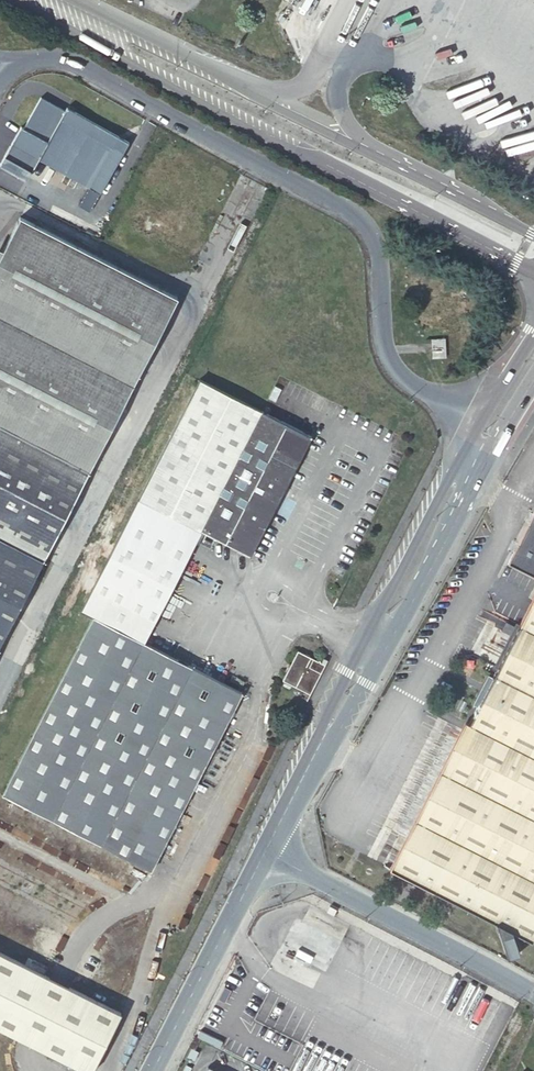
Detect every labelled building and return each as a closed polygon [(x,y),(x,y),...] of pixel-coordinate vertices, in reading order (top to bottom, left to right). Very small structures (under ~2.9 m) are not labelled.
[(79,207),(90,213),(130,142),(68,106),(66,110),(42,96),(25,128),(22,126),(2,164),(29,179),(40,158),(90,186),(79,207)] [(0,261),(0,425),(91,471),(180,296),(23,217),(0,261)] [(434,358),(448,358),(447,338),(433,339),(434,358)] [(145,641),(151,629),(202,531),(251,555),(313,437),(200,380),(83,610),(94,616),(4,794),(151,869),(243,693),(174,657),(145,641)] [(0,425),(0,650),(91,471),(0,425)] [(520,543),(533,550),(533,515),(520,543)] [(470,723),(394,870),(498,923),(509,957),(521,953),(514,931),(533,941),(533,938),(533,597),(500,662),(470,723)] [(181,644),(151,629),(145,641),(174,657),(181,644)] [(312,694),(329,660),(324,657),(322,662),(299,650),(284,680),(301,689),(312,694)] [(298,695),(309,700),(312,694),(301,689),(298,695)] [(394,870),(470,723),(464,720),(389,868),(394,870)] [(87,1070),(93,1070),(123,1015),(45,975),(50,967),(33,958),(29,967),(0,952),(0,1027),(87,1070)] [(210,1032),(199,1026),(195,1035),(201,1038),(205,1040),(210,1032)] [(195,1035),(190,1046),(196,1049),(201,1038),(195,1035)]
